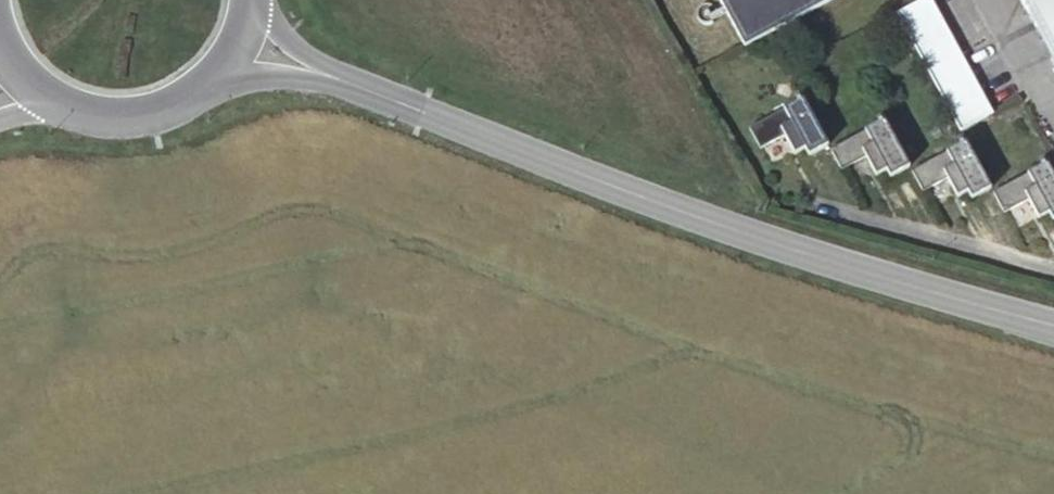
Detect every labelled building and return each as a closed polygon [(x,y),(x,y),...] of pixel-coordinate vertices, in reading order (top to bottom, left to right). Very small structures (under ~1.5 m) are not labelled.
[(744,46),(829,0),(719,0),(744,46)] [(992,114),(931,0),(920,0),(896,13),(959,131),(992,114)] [(1053,63),(1053,0),(1020,0),(1053,63)] [(809,155),(828,144),(802,98),(748,127),(760,148),(783,135),(794,154),(804,148),(809,155)] [(909,165),(883,119),(829,148),(841,169),(865,156),(876,175),(886,169),(890,176),(909,165)] [(990,187),(965,141),(911,170),(922,191),(946,178),(957,197),(967,191),(971,198),(990,187)] [(1045,162),(991,192),(1003,213),(1027,200),(1038,219),(1048,213),(1052,220),(1053,219),(1053,178),(1045,162)]
